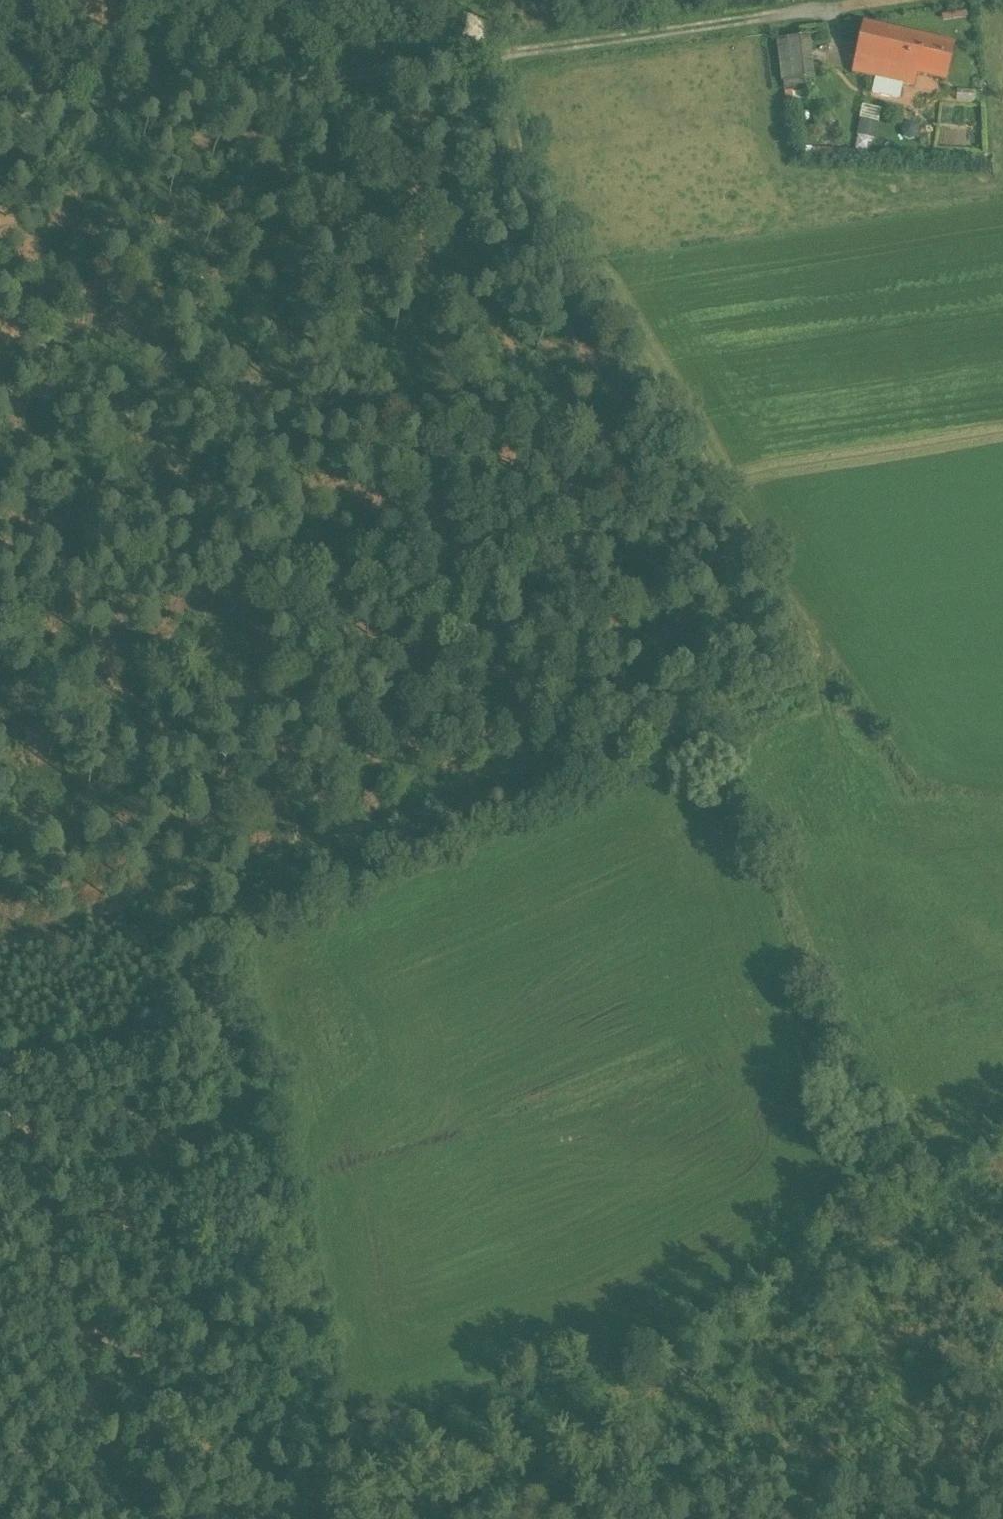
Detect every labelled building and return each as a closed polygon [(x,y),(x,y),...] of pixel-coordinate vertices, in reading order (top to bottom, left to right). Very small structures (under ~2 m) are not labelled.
[(859,19),(848,69),(957,96),(972,49),(859,19)] [(809,37),(784,39),(787,86),(812,84),(809,37)]
